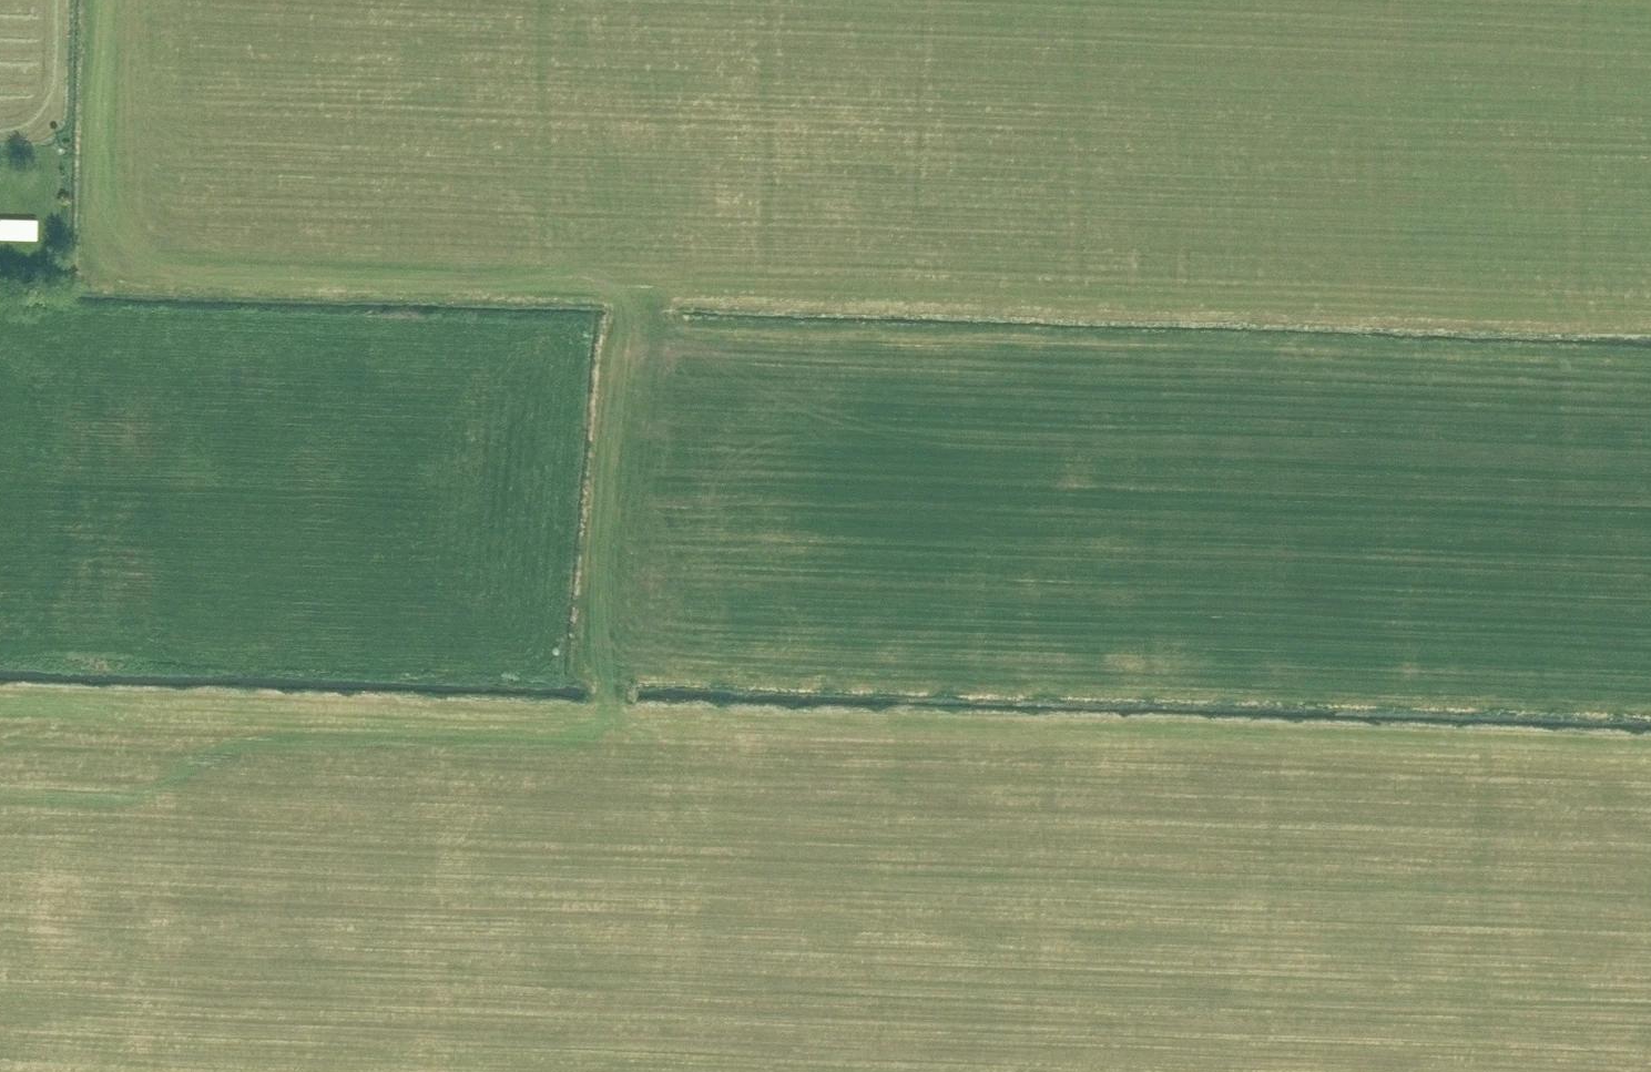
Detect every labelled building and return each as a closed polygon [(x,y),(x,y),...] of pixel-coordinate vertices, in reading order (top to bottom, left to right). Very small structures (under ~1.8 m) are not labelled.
[(29,238),(29,219),(0,218),(0,237),(29,238)]
